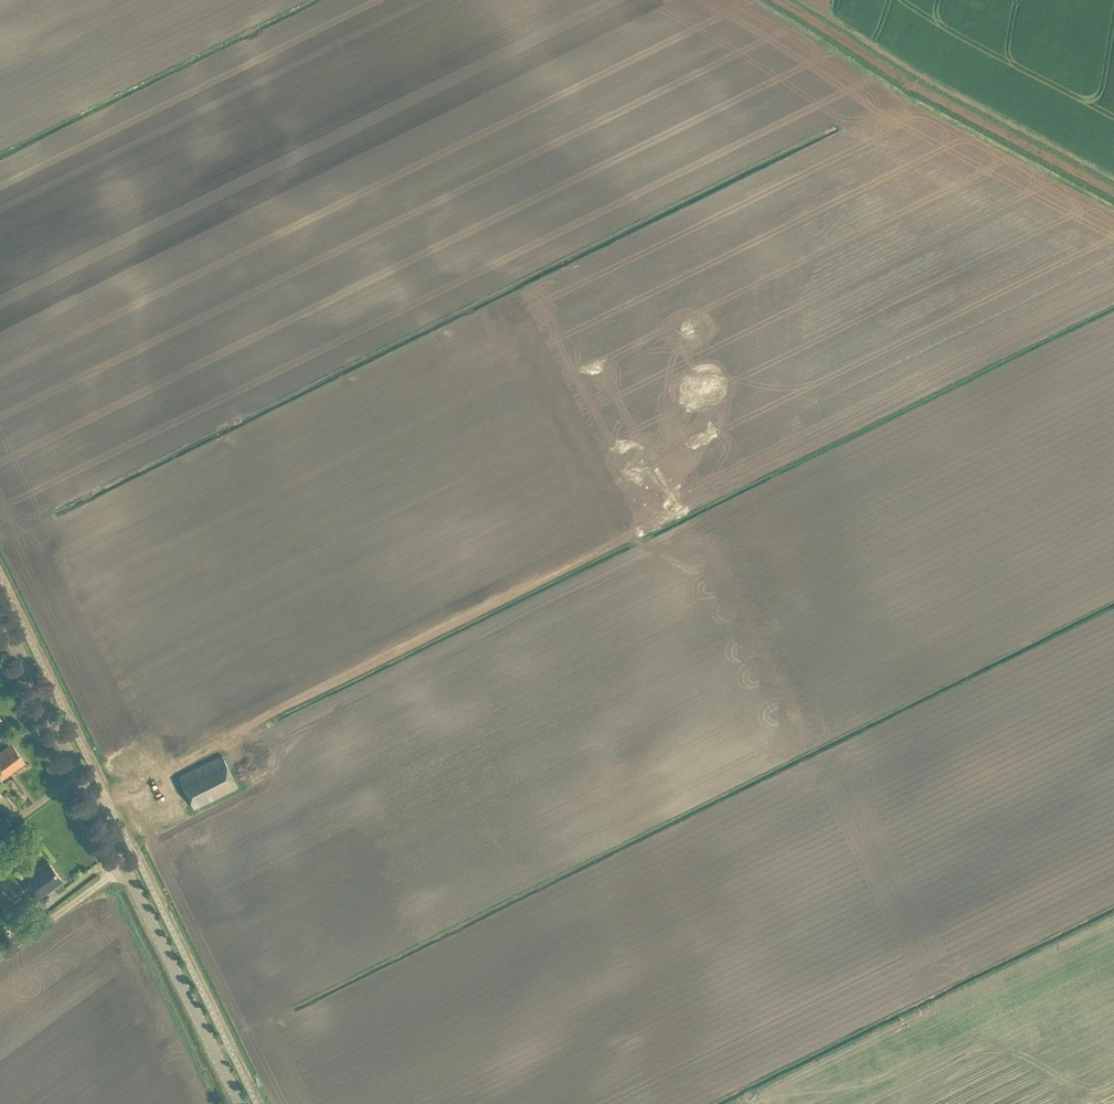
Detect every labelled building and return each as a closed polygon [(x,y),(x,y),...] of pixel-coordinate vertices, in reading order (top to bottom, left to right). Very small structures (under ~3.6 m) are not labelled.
[(24,762),(12,745),(0,753),(0,772),(3,776),(24,762)] [(178,774),(194,807),(237,786),(220,753),(178,774)] [(8,818),(0,823),(0,831),(2,834),(14,826),(8,818)] [(48,860),(33,871),(32,871),(22,879),(37,899),(62,880),(48,860)] [(0,891),(0,912),(10,925),(18,918),(4,899),(5,898),(0,891)]
